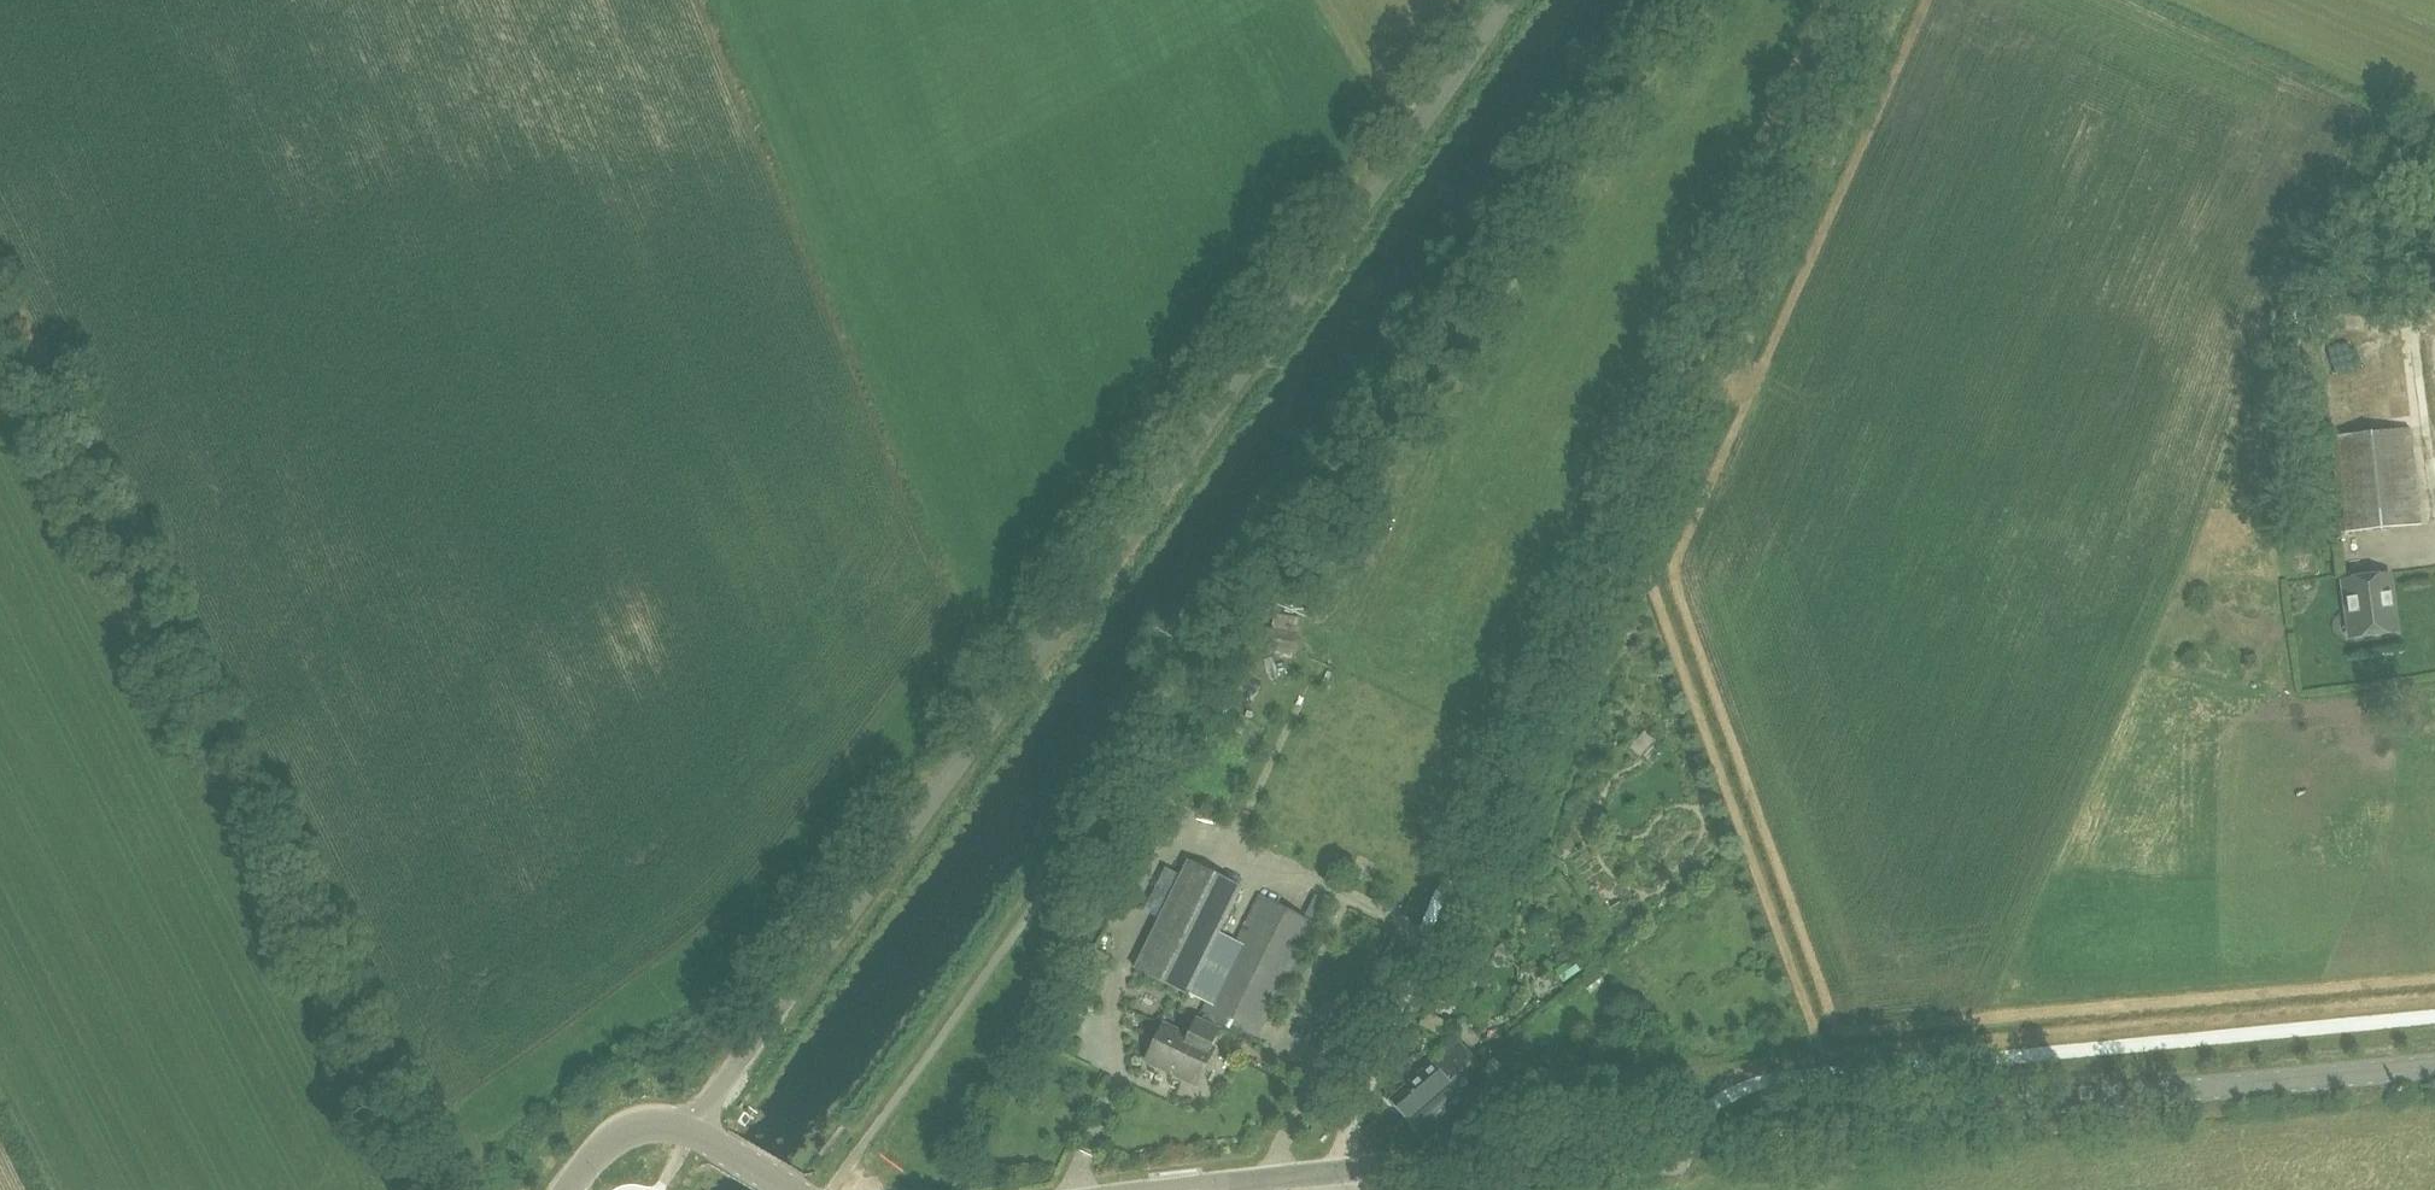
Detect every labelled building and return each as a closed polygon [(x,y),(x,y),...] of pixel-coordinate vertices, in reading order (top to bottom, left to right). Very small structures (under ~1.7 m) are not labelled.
[(2421,524),(2410,428),(2331,437),(2342,533),(2421,524)] [(2351,635),(2397,629),(2390,572),(2343,578),(2351,635)] [(1267,627),(1264,650),(1295,653),(1298,631),(1267,627)] [(1241,888),(1187,862),(1134,970),(1189,996),(1241,888)] [(1256,876),(1251,886),(1275,897),(1279,887),(1256,876)] [(1535,900),(1542,897),(1546,890),(1543,883),(1537,879),(1530,882),(1526,889),(1529,896),(1535,900)] [(1188,1038),(1163,1026),(1146,1062),(1197,1086),(1215,1049),(1212,1048),(1221,1030),(1215,1028),(1217,1023),(1255,1041),(1313,922),(1259,896),(1201,1017),(1204,1018),(1201,1023),(1196,1020),(1188,1038)] [(1388,1100),(1407,1122),(1450,1083),(1447,1080),(1473,1058),(1458,1040),(1388,1100)] [(1450,1083),(1407,1122),(1422,1138),(1491,1078),(1473,1058),(1447,1080),(1450,1083)]
